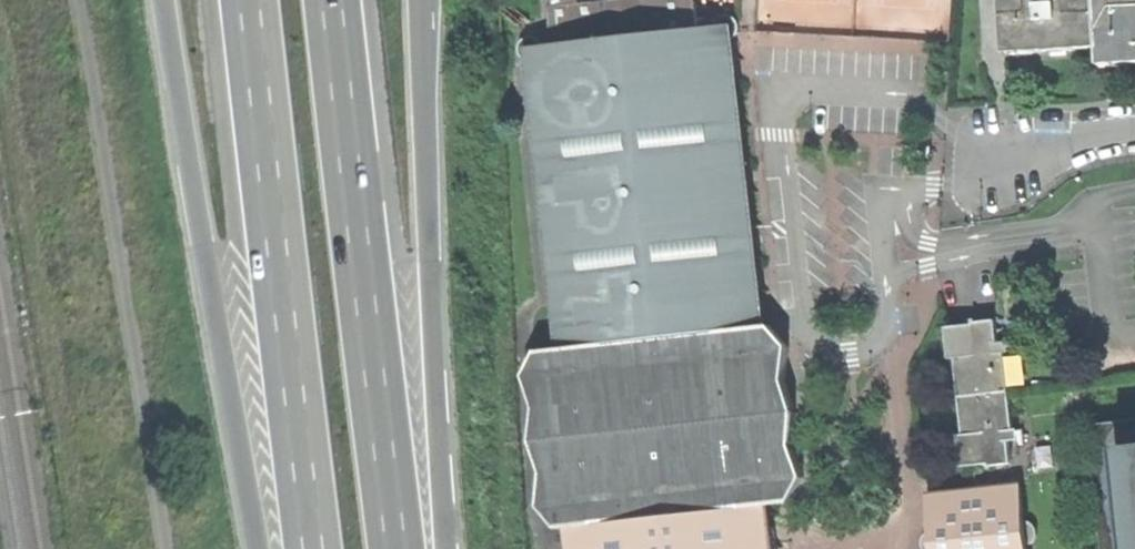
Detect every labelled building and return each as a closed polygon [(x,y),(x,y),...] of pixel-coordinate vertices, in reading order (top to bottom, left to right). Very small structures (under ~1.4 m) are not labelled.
[(549,47),(546,42),(541,38),(534,38),(528,41),(524,46),(524,52),(527,58),(533,62),(564,349),(541,353),(526,379),(537,410),(533,445),(545,478),(540,509),(558,531),(566,530),(569,548),(768,548),(767,536),(763,507),(793,503),(807,478),(795,442),(800,410),(789,379),(792,347),(774,326),(766,327),(734,40),(739,38),(743,32),(743,25),(740,19),(733,16),(726,18),(721,23),(719,30),(700,32),(696,0),(616,0),(582,4),(581,0),(549,0),(552,28),(561,27),(563,46),(549,47)] [(1015,20),(1016,45),(1017,52),(1035,51),(1055,50),(1072,49),(1096,48),(1110,47),(1108,0),(1014,0),(1015,20)] [(1110,47),(1110,56),(1111,64),(1130,63),(1134,63),(1134,0),(1108,0),(1110,47)] [(952,329),(968,469),(1013,464),(1010,442),(1006,442),(1005,435),(1014,434),(1009,391),(1005,354),(995,355),(995,351),(994,346),(1000,345),(997,324),(952,329)] [(1127,453),(1134,452),(1134,420),(1092,425),(1105,548),(1134,548),(1134,525),(1127,453)] [(1029,546),(1033,545),(1037,542),(1040,537),(1040,531),(1038,526),(1034,523),(1026,521),(1022,487),(933,497),(936,530),(930,532),(924,537),(923,544),(925,548),(1030,548),(1029,546)]
